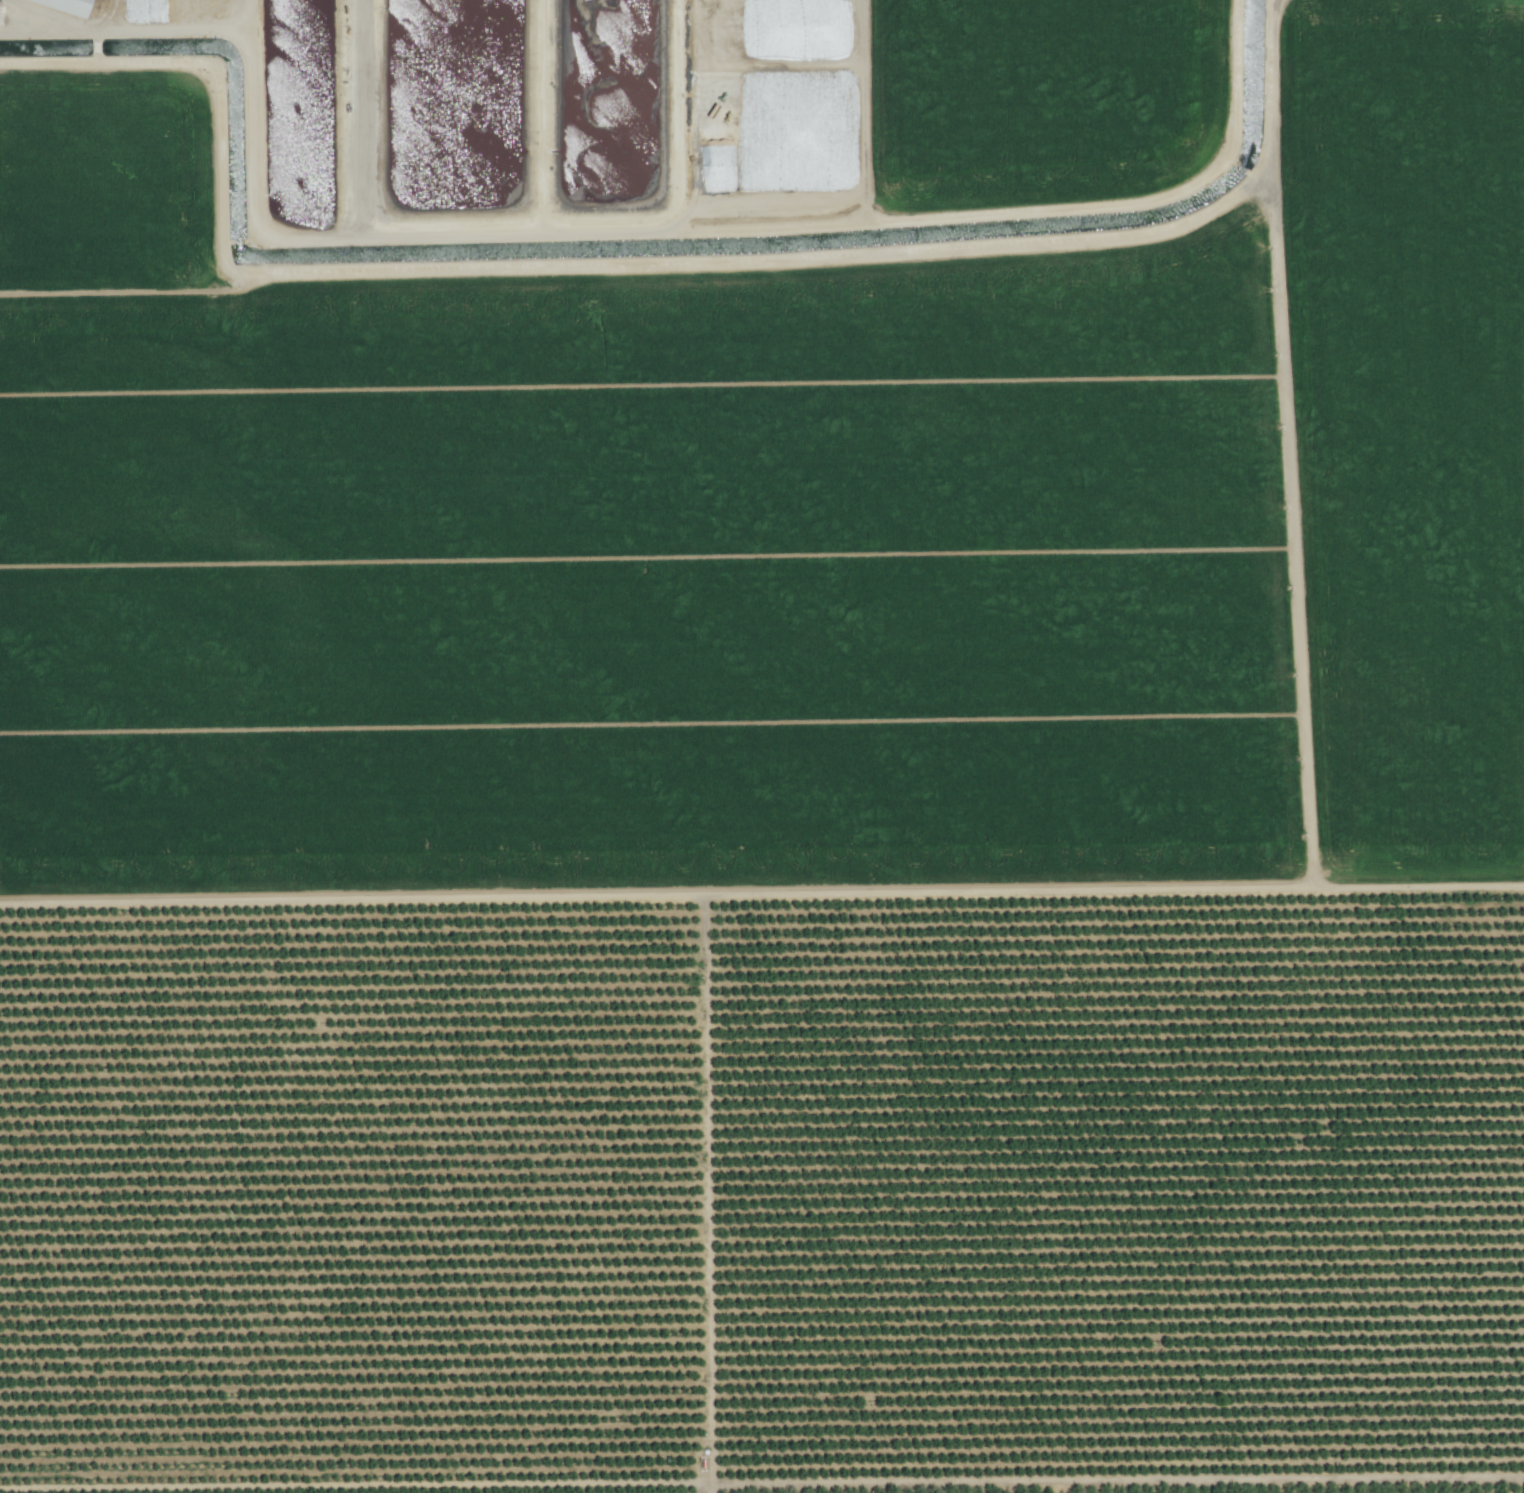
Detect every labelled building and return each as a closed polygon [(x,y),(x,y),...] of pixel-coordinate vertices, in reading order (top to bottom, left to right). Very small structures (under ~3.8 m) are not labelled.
[(86,18),(90,0),(16,0),(86,18)] [(829,14),(849,14),(849,0),(829,0),(829,14)]
